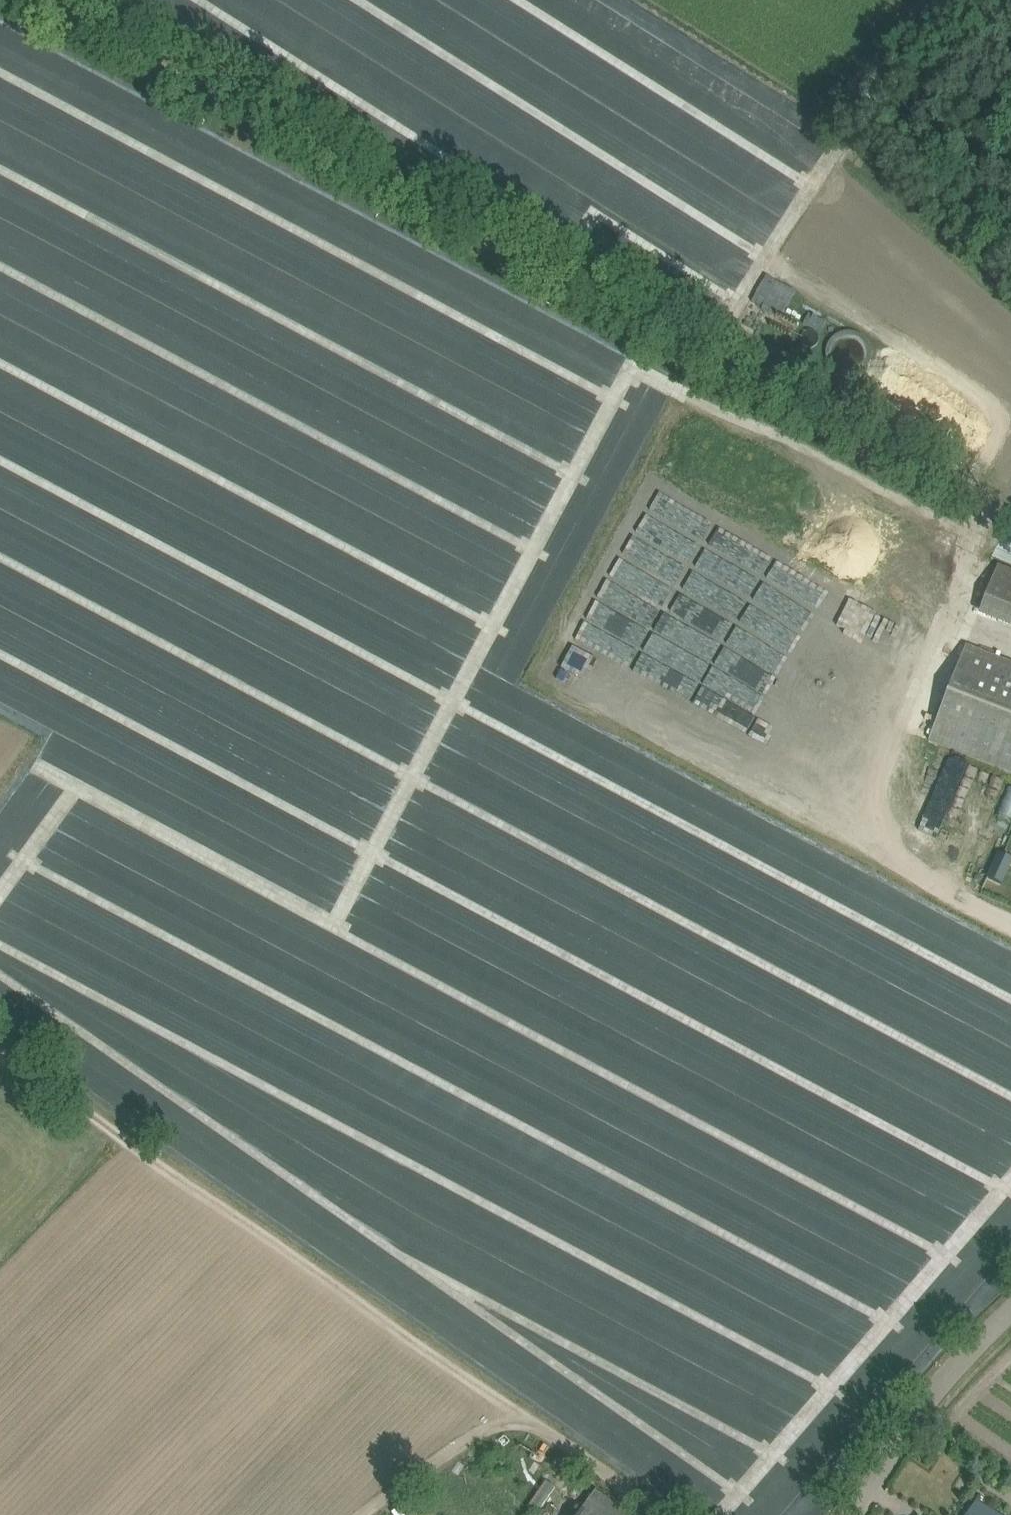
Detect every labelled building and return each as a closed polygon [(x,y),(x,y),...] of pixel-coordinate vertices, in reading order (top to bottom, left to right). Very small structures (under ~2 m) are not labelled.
[(997,564),(980,608),(1010,620),(1010,570),(997,564)] [(1010,773),(1010,662),(966,645),(928,740),(1010,773)] [(987,877),(1001,883),(1010,862),(1010,857),(999,852),(987,877)] [(595,1491),(578,1514),(629,1514),(595,1491)] [(993,1511),(976,1500),(967,1514),(1000,1514),(993,1511)] [(421,1502),(401,1514),(430,1514),(421,1502)]
